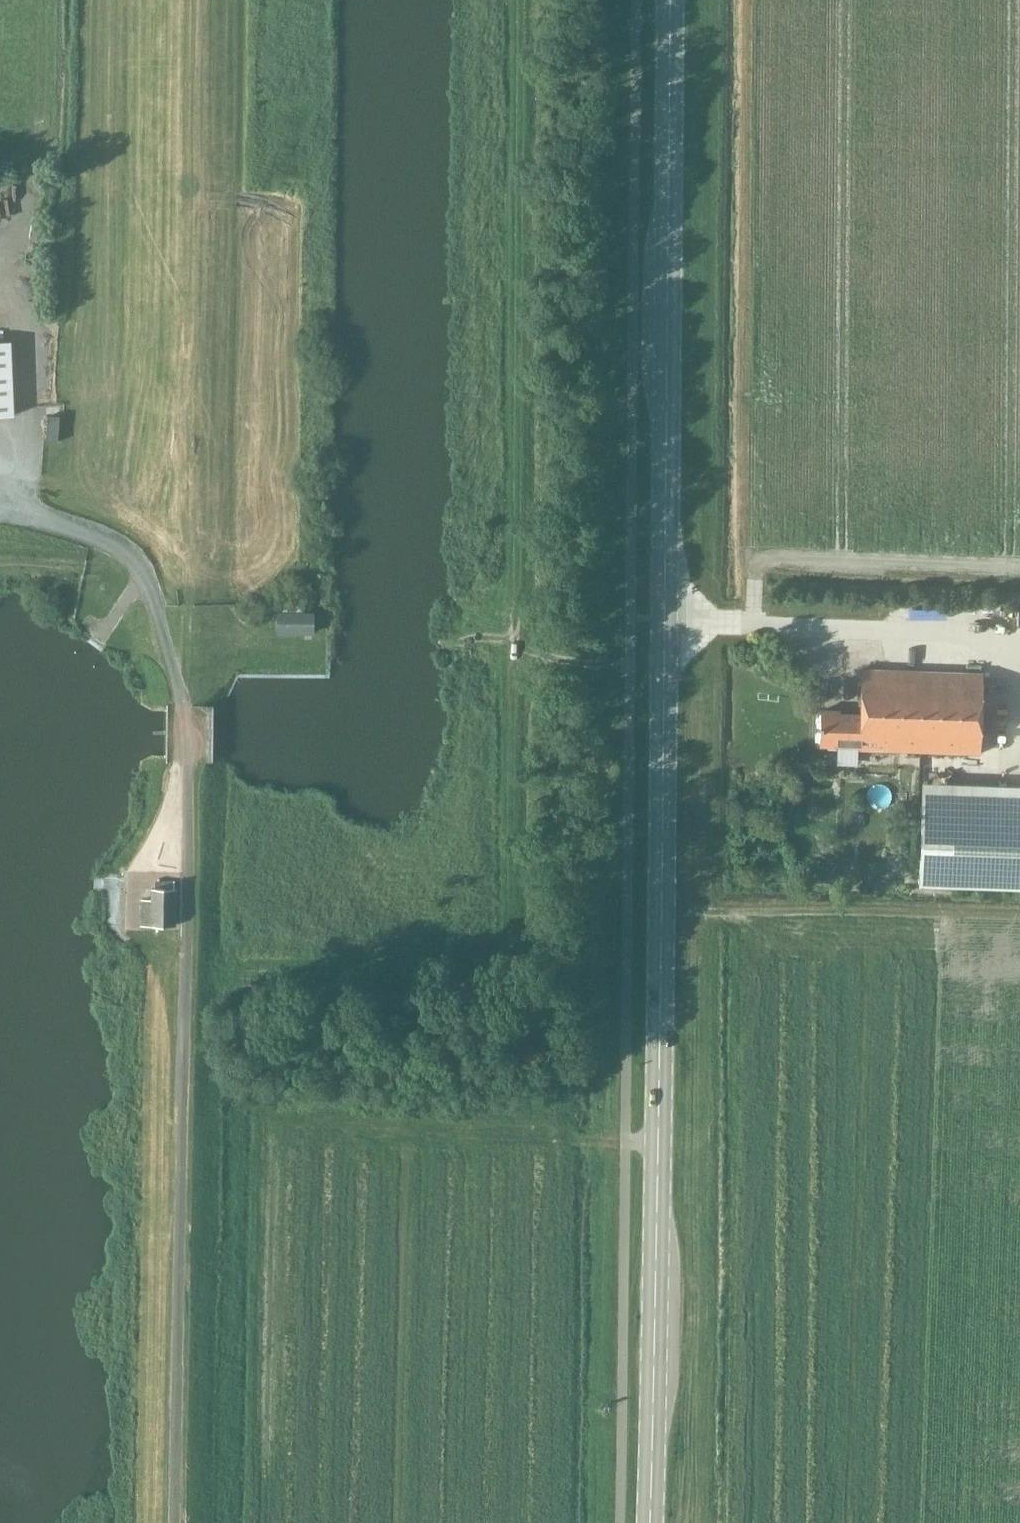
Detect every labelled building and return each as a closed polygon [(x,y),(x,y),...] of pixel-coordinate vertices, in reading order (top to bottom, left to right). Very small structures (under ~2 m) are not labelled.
[(13,416),(11,341),(0,341),(0,416),(13,416)] [(59,416),(48,415),(46,441),(57,442),(59,416)] [(276,607),(297,608),(298,600),(277,600),(276,607)] [(936,619),(961,618),(961,609),(936,609),(936,619)] [(314,610),(277,611),(278,634),(315,633),(314,610)] [(860,748),(981,752),(983,674),(862,669),(861,711),(820,710),(820,744),(860,745),(860,748)] [(922,802),(919,883),(1019,887),(1019,806),(922,802)] [(142,900),(142,925),(175,925),(175,887),(152,887),(151,900),(142,900)]
